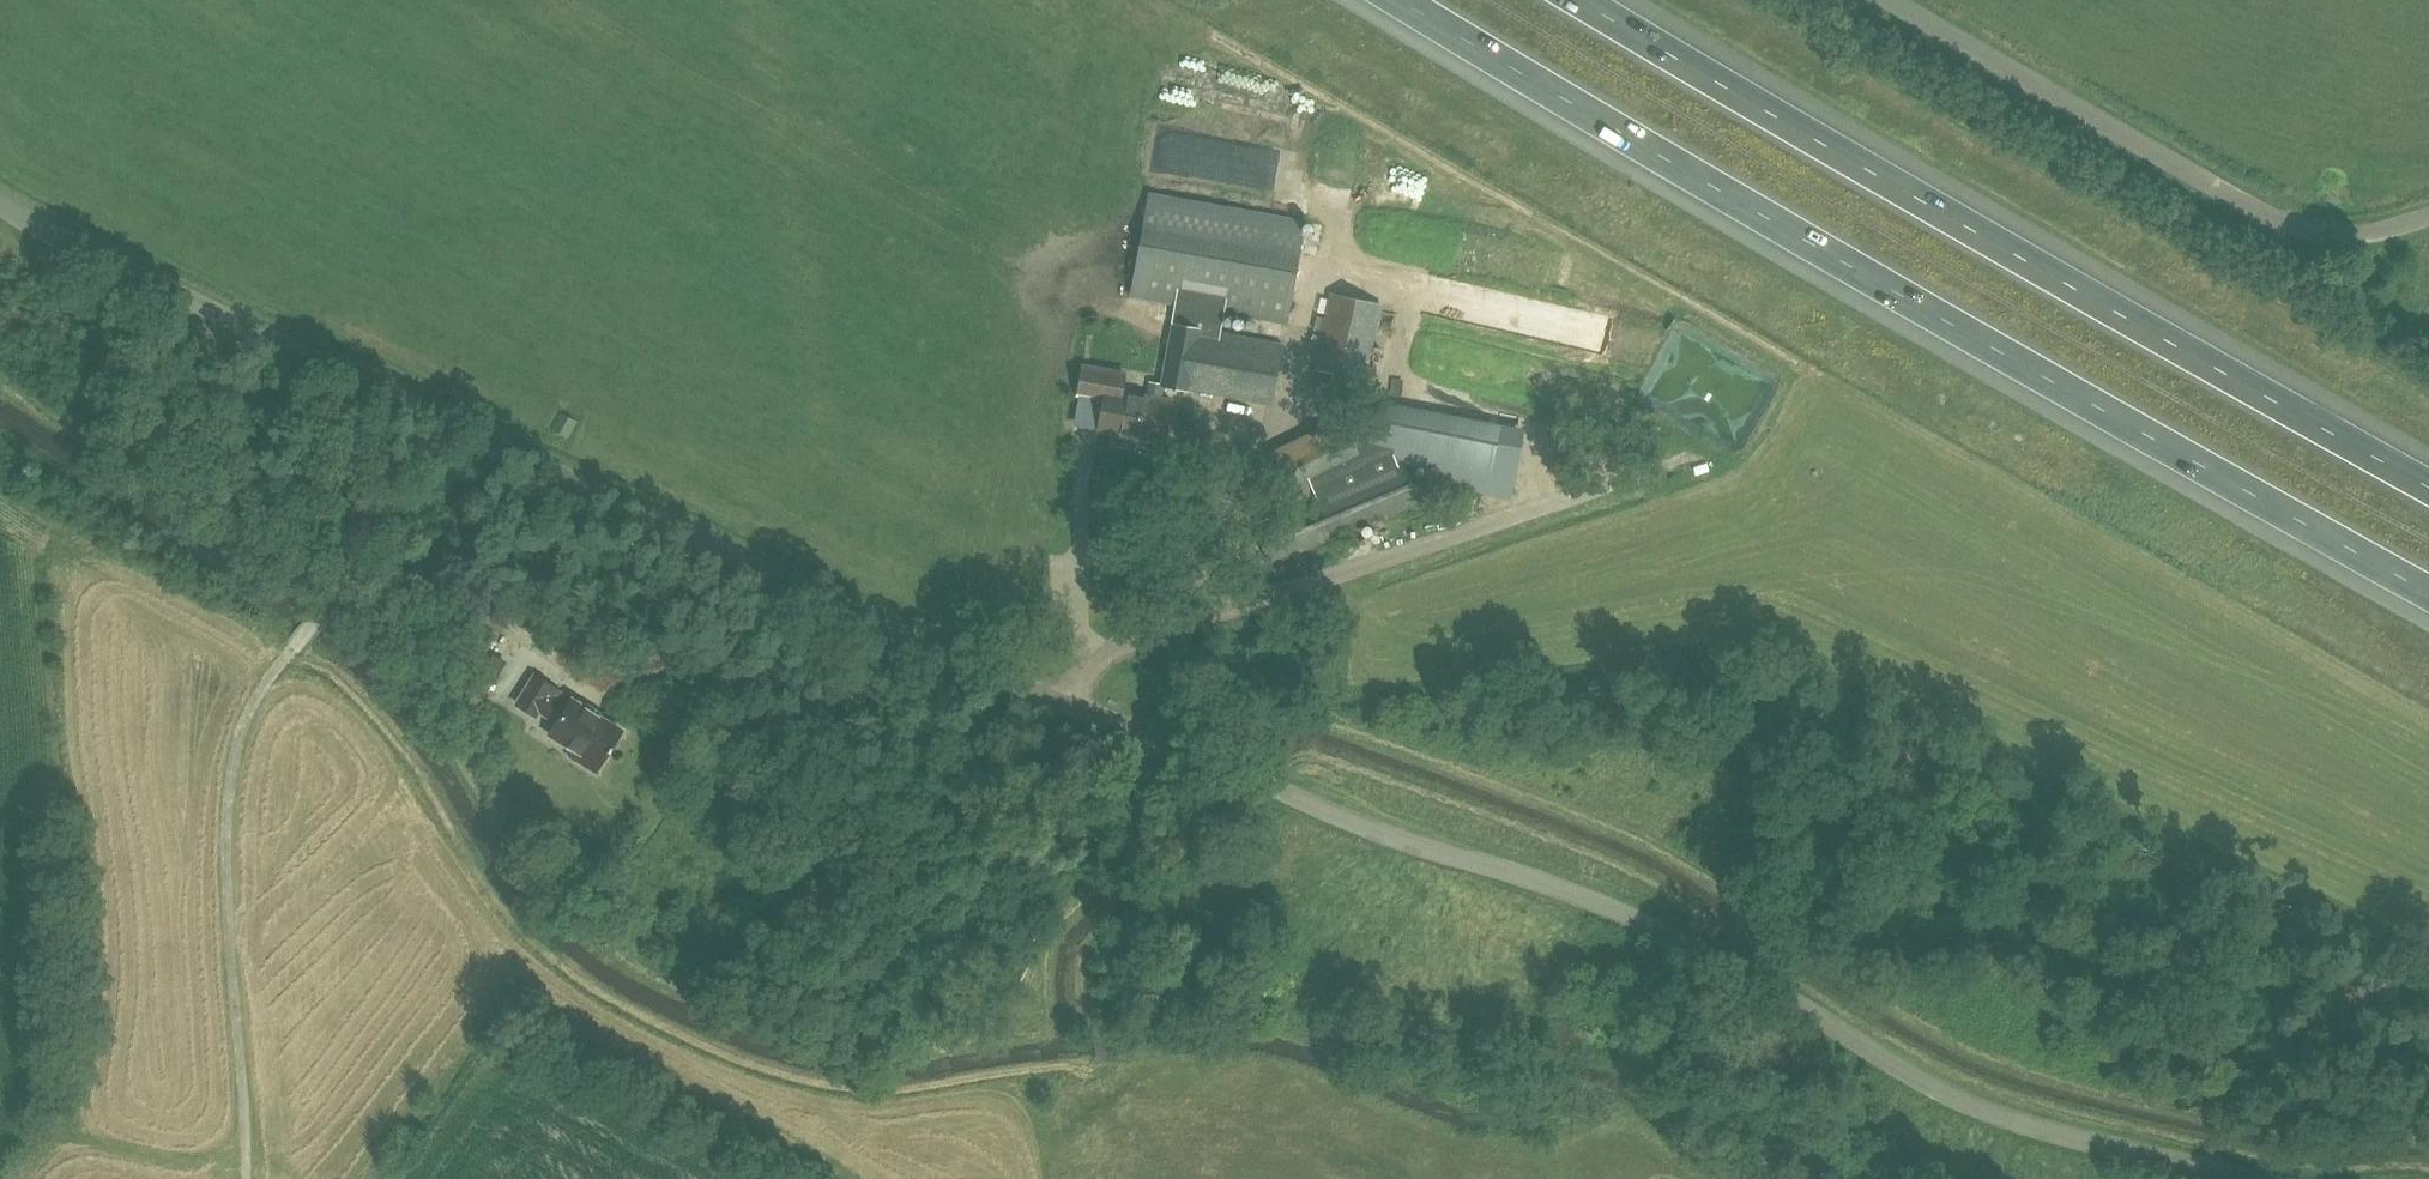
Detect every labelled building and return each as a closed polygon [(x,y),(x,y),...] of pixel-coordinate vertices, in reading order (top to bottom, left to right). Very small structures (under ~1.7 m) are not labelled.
[(1130,294),(1143,296),(1285,321),(1302,227),(1147,199),(1130,294)] [(1330,292),(1322,328),(1313,367),(1365,379),(1381,303),(1330,292)] [(1283,343),(1172,324),(1161,385),(1192,390),(1192,389),(1273,402),(1283,343)] [(1104,396),(1104,393),(1120,395),(1125,371),(1083,364),(1079,391),(1104,396)] [(1126,396),(1120,395),(1104,393),(1104,396),(1097,433),(1112,435),(1110,445),(1136,449),(1137,440),(1163,444),(1164,440),(1171,396),(1163,395),(1164,386),(1148,384),(1147,392),(1127,388),(1126,396)] [(560,412),(551,428),(568,437),(576,421),(560,412)] [(1265,454),(1285,498),(1362,463),(1342,419),(1265,454)] [(1418,500),(1406,471),(1404,466),(1389,472),(1383,460),(1312,489),(1316,499),(1255,524),(1259,533),(1271,562),(1418,500)] [(568,756),(597,775),(625,728),(571,695),(565,706),(553,698),(557,690),(534,674),(514,704),(537,718),(540,713),(555,722),(547,736),(569,751),(568,756)]
